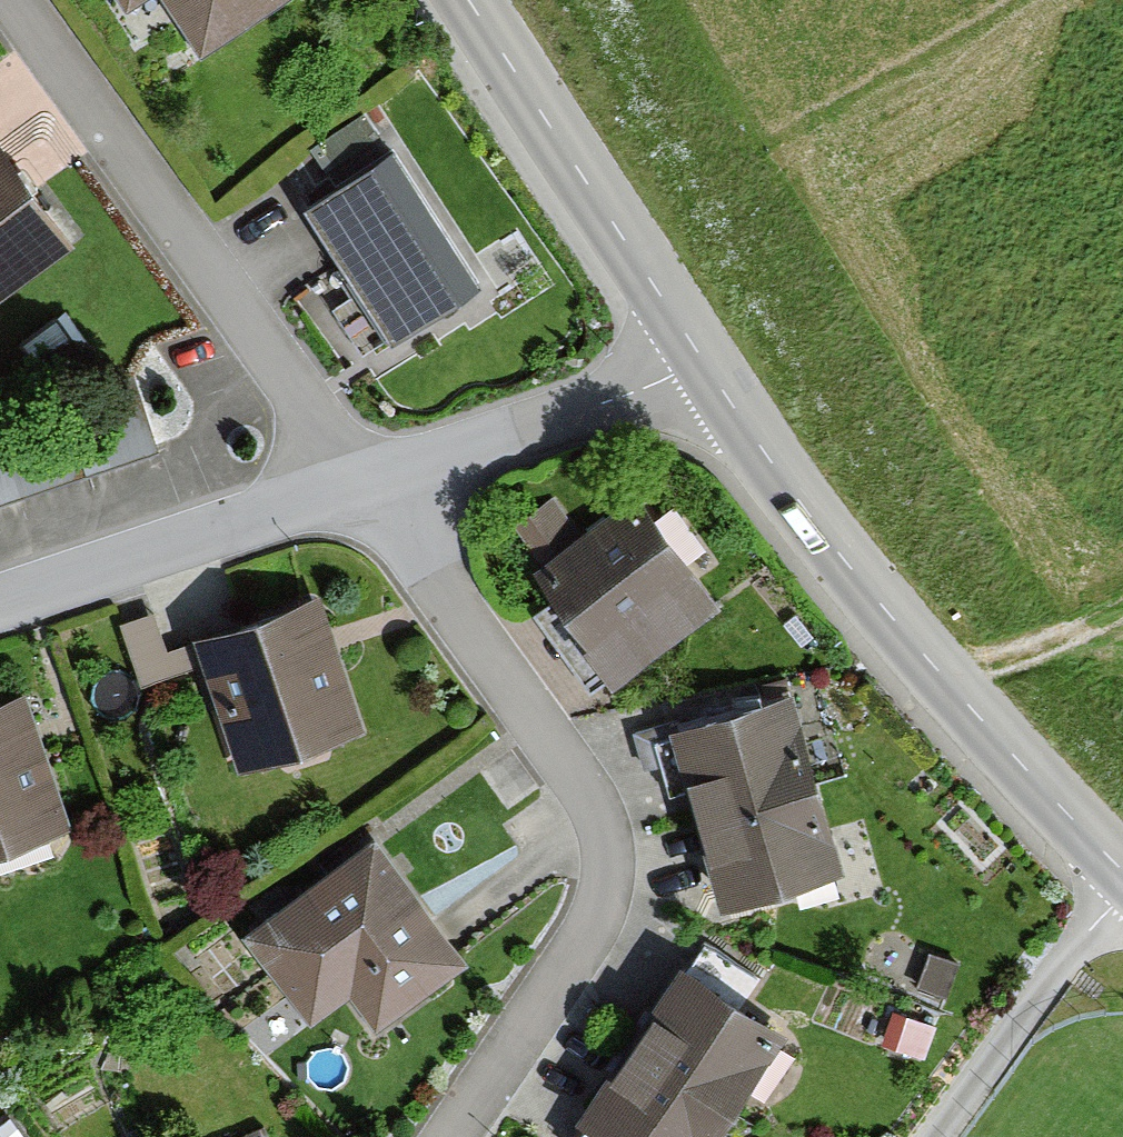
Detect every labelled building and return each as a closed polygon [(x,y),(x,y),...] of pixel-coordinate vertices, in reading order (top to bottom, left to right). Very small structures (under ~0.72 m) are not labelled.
[(290,0),(106,0),(123,25),(160,1),(201,62),(291,1),(290,0)] [(0,160),(0,293),(65,244),(0,160)] [(478,294),(390,160),(305,215),(393,349),(478,294)] [(532,572),(611,687),(715,616),(636,501),(577,542),(553,508),(518,532),(541,566),(532,572)] [(360,735),(313,602),(193,643),(240,777),(360,735)] [(841,875),(791,701),(670,736),(720,910),(841,875)] [(17,702),(0,708),(0,861),(67,836),(17,702)] [(472,974),(377,841),(244,937),(313,1033),(353,1004),(379,1041),(472,974)] [(678,965),(569,1123),(590,1136),(718,1136),(786,1039),(678,965)]
